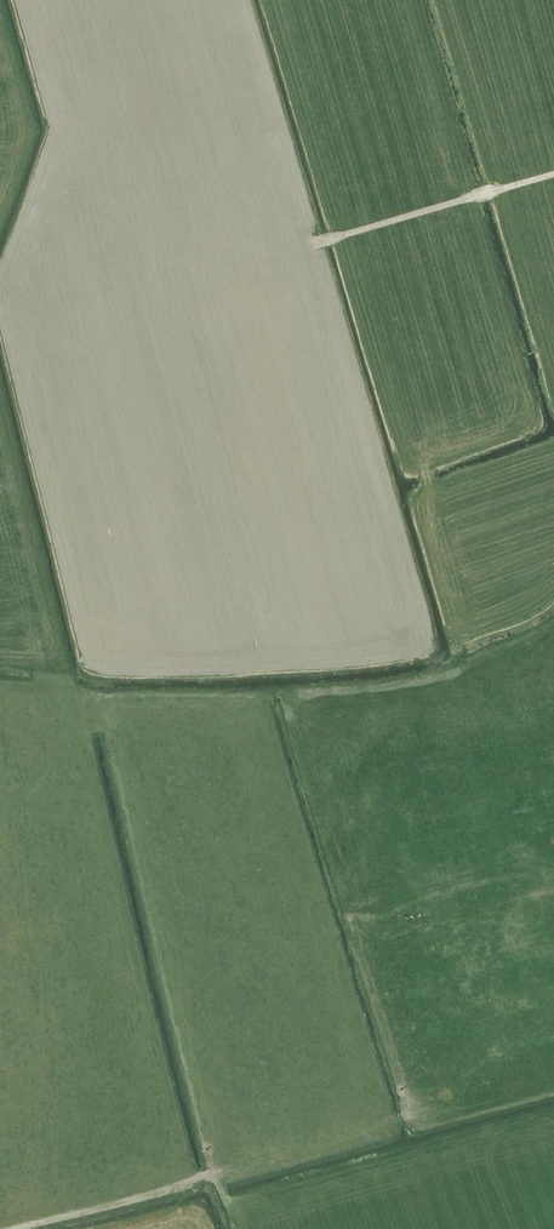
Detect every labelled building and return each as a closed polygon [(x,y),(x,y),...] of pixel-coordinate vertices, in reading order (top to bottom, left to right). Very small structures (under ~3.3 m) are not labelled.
[(468,653),(482,648),(478,640),(465,645),(468,653)]
